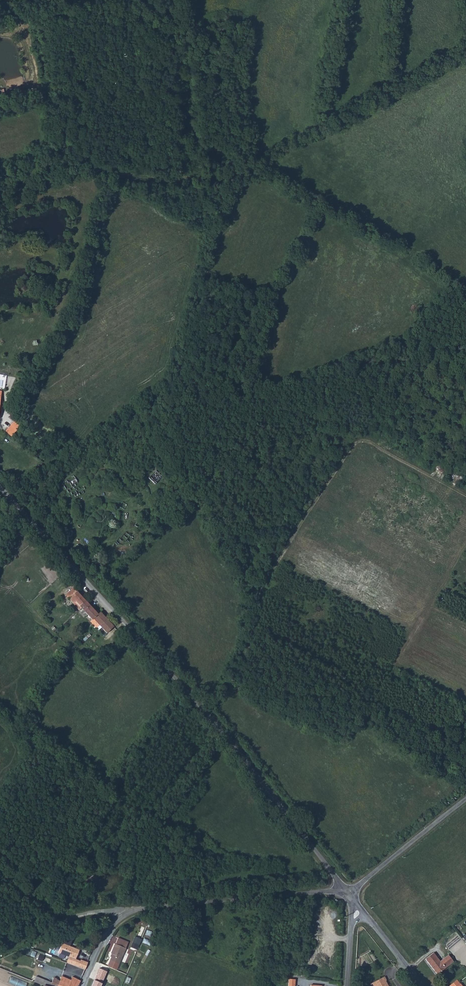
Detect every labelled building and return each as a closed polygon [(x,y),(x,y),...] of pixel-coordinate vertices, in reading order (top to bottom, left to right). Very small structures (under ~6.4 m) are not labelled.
[(11,422),(5,430),(10,435),(17,427),(11,422)] [(65,595),(78,610),(81,608),(79,607),(80,606),(75,601),(80,596),(73,588),(65,595)] [(85,601),(80,596),(75,601),(80,606),(85,601)] [(79,607),(81,608),(92,620),(98,615),(85,601),(80,606),(79,607)] [(90,622),(93,624),(97,628),(99,626),(107,634),(114,627),(100,612),(98,615),(92,620),(90,622)] [(134,936),(129,947),(136,950),(141,939),(134,936)] [(112,954),(110,961),(119,964),(122,958),(127,943),(117,938),(114,944),(111,953),(112,954)] [(58,953),(72,959),(77,957),(79,950),(68,945),(63,942),(58,953)] [(427,960),(436,971),(444,965),(444,964),(452,958),(447,951),(439,958),(432,949),(424,956),(427,960)] [(85,970),(88,963),(81,961),(80,962),(78,967),(79,968),(81,969),(85,970)] [(8,982),(18,985),(24,985),(26,982),(10,975),(8,982)] [(57,985),(69,985),(71,981),(70,980),(61,976),(59,980),(57,985)] [(51,985),(57,985),(59,980),(53,977),(50,985),(51,985)] [(80,982),(72,977),(70,980),(71,981),(69,985),(78,985),(80,982)] [(373,985),(389,985),(386,981),(387,980),(385,977),(372,984),(373,985)] [(450,985),(452,985),(458,981),(455,978),(451,980),(448,983),(450,985)]
